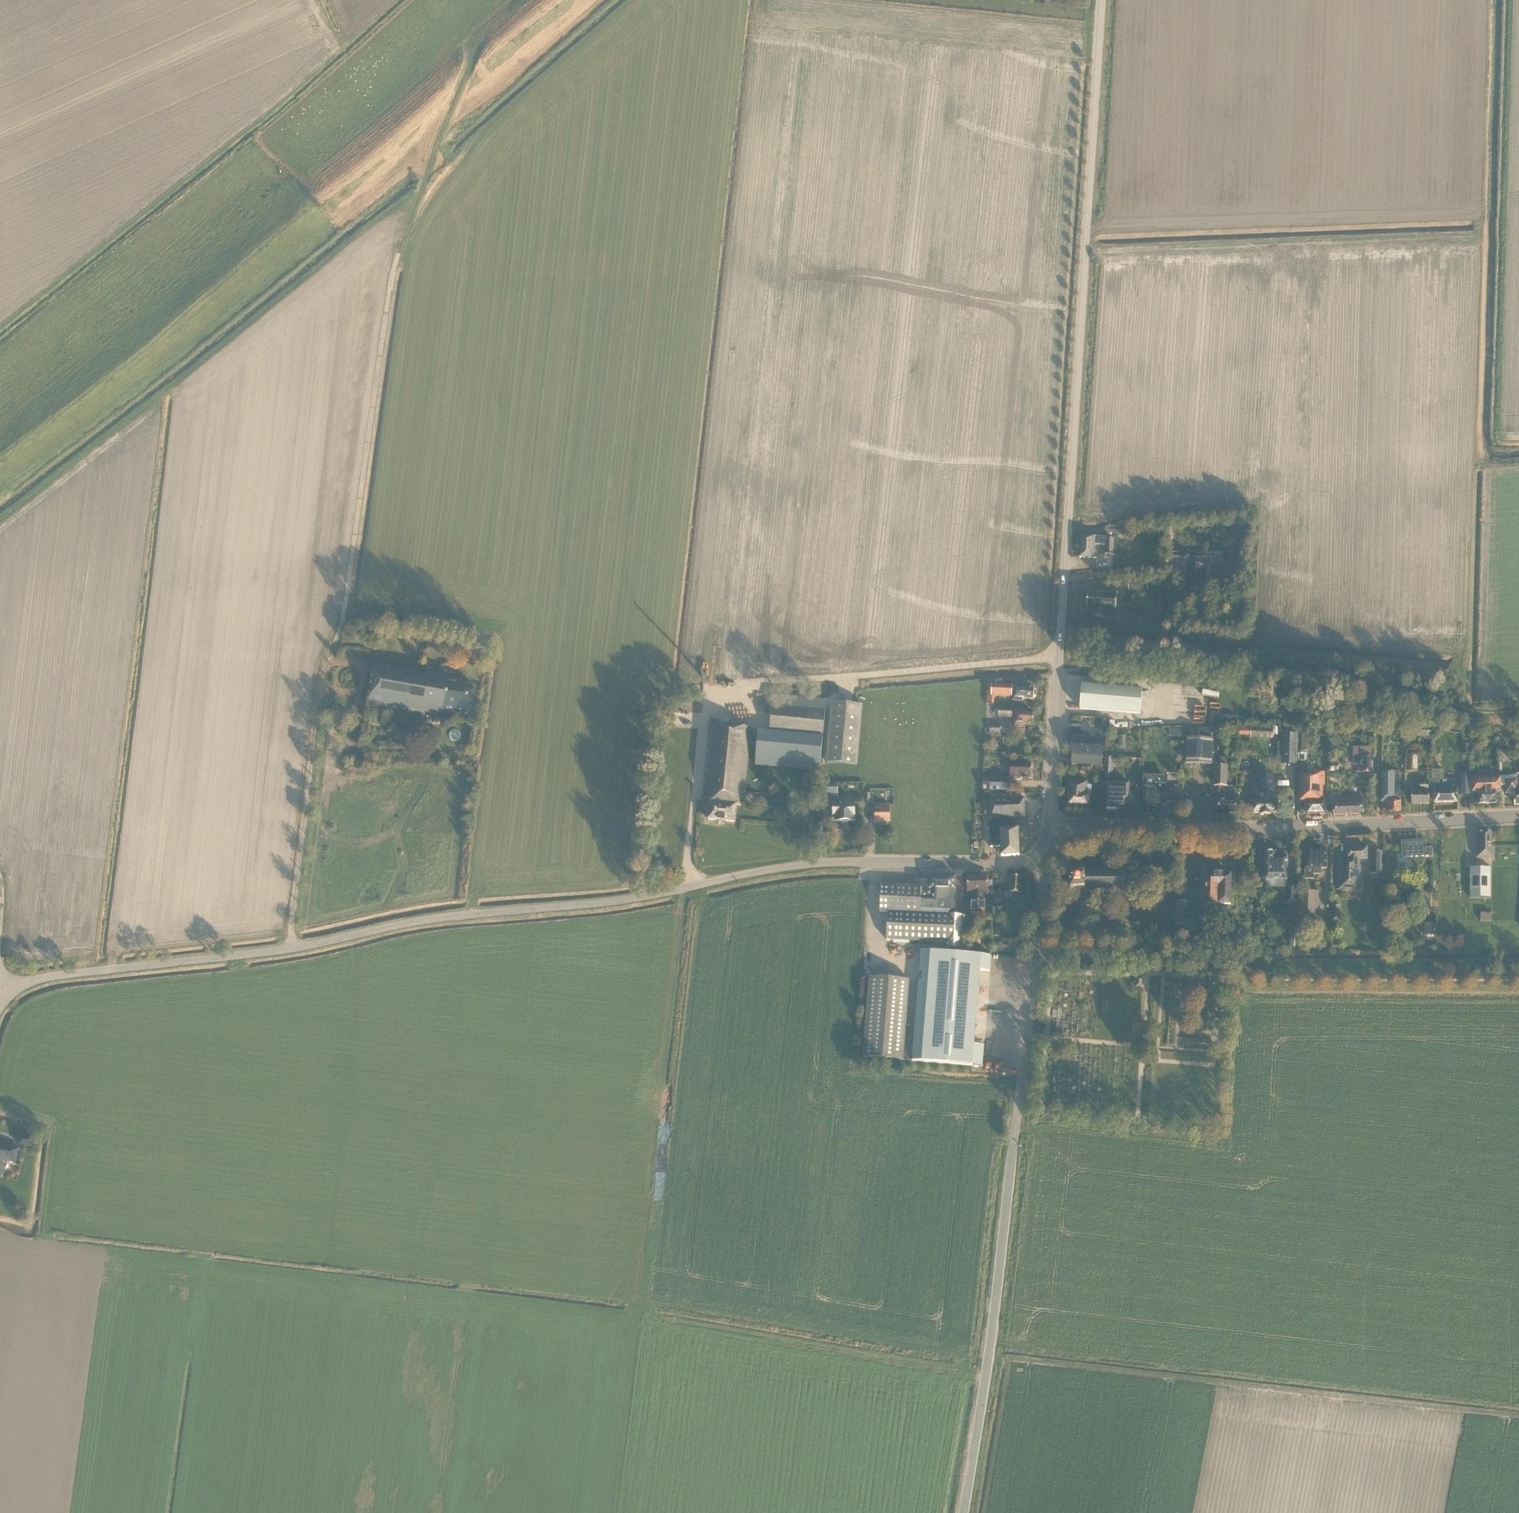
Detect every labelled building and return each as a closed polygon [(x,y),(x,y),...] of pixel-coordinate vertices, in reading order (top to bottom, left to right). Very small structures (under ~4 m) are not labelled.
[(1093,536),(1081,536),(1080,557),(1097,558),(1098,548),(1098,545),(1106,545),(1106,548),(1105,554),(1113,554),(1114,536),(1127,536),(1126,528),(1107,530),(1108,538),(1106,538),(1106,537),(1098,537),(1093,536)] [(1189,567),(1188,589),(1205,589),(1205,568),(1208,568),(1208,558),(1193,558),(1193,567),(1189,567)] [(1148,589),(1147,579),(1128,581),(1129,591),(1148,589)] [(1116,612),(1117,600),(1117,594),(1088,592),(1088,594),(1086,596),(1085,600),(1087,602),(1087,610),(1093,611),(1093,617),(1106,618),(1106,617),(1114,617),(1115,616),(1116,612)] [(469,714),(474,685),(447,681),(448,675),(374,662),(366,703),(441,716),(442,710),(469,714)] [(1037,697),(1037,691),(1035,691),(1035,689),(1027,688),(1027,686),(992,684),(987,684),(986,704),(994,704),(995,696),(1014,697),(1014,701),(1023,701),(1023,699),(1034,699),(1035,697),(1037,697)] [(1080,709),(1140,714),(1142,689),(1082,685),(1080,709)] [(857,765),(863,705),(833,702),(827,762),(857,765)] [(824,735),(825,719),(826,710),(773,705),(770,730),(824,735)] [(998,717),(1015,718),(1015,720),(1015,721),(1015,726),(1023,727),(1023,723),(1033,724),(1033,722),(1036,722),(1036,715),(1034,715),(1034,714),(1027,713),(1027,710),(1016,709),(1015,714),(1015,715),(1013,715),(1013,709),(999,708),(998,717)] [(709,819),(715,820),(735,822),(737,805),(741,805),(743,792),(745,793),(750,743),(758,744),(756,765),(821,771),(824,736),(759,730),(758,737),(755,737),(756,729),(751,728),(711,724),(703,798),(711,799),(710,802),(709,819)] [(990,725),(990,734),(993,734),(1000,734),(1001,725),(990,724),(990,725)] [(1417,737),(1431,739),(1433,727),(1418,725),(1417,737)] [(1251,727),(1251,738),(1273,738),(1273,727),(1251,727)] [(1216,730),(1201,729),(1201,736),(1216,737),(1216,730)] [(1302,730),(1301,751),(1314,751),(1314,730),(1302,730)] [(1104,740),(1105,735),(1097,734),(1096,739),(1080,738),(1080,731),(1074,731),(1074,738),(1073,738),(1072,755),(1072,764),(1102,766),(1103,757),(1104,740)] [(1286,732),(1286,762),(1297,762),(1298,732),(1286,732)] [(1212,764),(1213,739),(1188,738),(1187,763),(1212,764)] [(1407,771),(1418,771),(1418,755),(1407,754),(1407,771)] [(1373,757),(1357,756),(1353,756),(1353,764),(1355,766),(1354,772),(1373,773),(1373,757)] [(1104,758),(1103,777),(1113,777),(1113,771),(1115,771),(1116,758),(1104,758)] [(1330,772),(1338,772),(1338,763),(1337,763),(1337,760),(1330,760),(1330,772)] [(1031,778),(1032,763),(1012,762),(1011,777),(1014,777),(1014,779),(1021,780),(1021,778),(1031,778)] [(1236,813),(1237,801),(1237,787),(1227,786),(1228,766),(1215,765),(1214,786),(1220,786),(1219,801),(1218,801),(1218,812),(1236,813)] [(1301,800),(1307,800),(1307,813),(1325,813),(1325,800),(1323,800),(1323,790),(1324,790),(1325,772),(1301,772),(1301,800)] [(1388,812),(1401,811),(1401,792),(1400,792),(1400,772),(1382,772),(1382,801),(1388,801),(1388,812)] [(1461,775),(1461,794),(1470,794),(1470,775),(1461,775)] [(1143,788),(1142,814),(1161,814),(1161,803),(1161,802),(1161,800),(1181,801),(1182,788),(1177,788),(1175,788),(1169,788),(1168,788),(1167,788),(1167,776),(1143,776),(1143,788)] [(1497,791),(1500,791),(1500,776),(1472,777),(1473,792),(1479,792),(1479,803),(1497,802),(1497,791)] [(1007,791),(1008,778),(984,777),(983,790),(1007,791)] [(1271,813),(1278,813),(1278,800),(1274,801),(1274,778),(1259,778),(1260,801),(1253,801),(1253,813),(1261,813),(1261,815),(1271,815),(1271,813)] [(1090,807),(1091,794),(1087,793),(1088,782),(1070,780),(1069,791),(1068,805),(1090,807)] [(1458,802),(1458,790),(1458,780),(1440,780),(1440,784),(1434,784),(1434,802),(1458,802)] [(1517,780),(1506,780),(1506,793),(1514,793),(1515,805),(1518,804),(1518,792),(1517,780)] [(1429,789),(1429,782),(1419,782),(1419,789),(1423,789),(1423,793),(1411,792),(1411,803),(1430,803),(1429,792),(1426,792),(1426,789),(1429,789)] [(822,794),(839,794),(839,783),(823,783),(822,794)] [(1129,801),(1129,784),(1108,783),(1107,810),(1117,811),(1117,809),(1126,809),(1127,801),(1129,801)] [(1022,829),(1021,817),(1025,817),(1025,797),(991,799),(991,808),(991,817),(990,817),(990,832),(991,847),(1001,846),(1002,856),(1020,856),(1019,829),(1022,829)] [(1334,815),(1364,813),(1363,797),(1333,799),(1334,815)] [(836,821),(855,821),(855,802),(849,802),(849,798),(838,798),(838,803),(834,803),(834,815),(836,815),(836,821)] [(875,821),(891,821),(890,805),(875,805),(875,821)] [(1495,858),(1495,847),(1492,847),(1492,833),(1479,833),(1479,843),(1478,843),(1477,858),(1495,858)] [(1426,840),(1402,841),(1403,857),(1432,856),(1432,848),(1426,848),(1426,840)] [(1367,860),(1367,848),(1346,848),(1346,857),(1339,857),(1338,889),(1360,890),(1360,859),(1367,860)] [(1306,850),(1306,868),(1306,877),(1313,877),(1313,874),(1322,874),(1322,868),(1328,868),(1327,849),(1306,850)] [(1382,873),(1383,851),(1371,851),(1371,873),(1382,873)] [(1276,879),(1288,879),(1288,857),(1276,857),(1276,852),(1266,852),(1266,888),(1276,888),(1276,879)] [(1490,898),(1491,867),(1470,867),(1470,898),(1490,898)] [(1131,886),(1131,877),(1124,872),(1084,872),(1084,873),(1080,873),(1080,875),(1073,875),(1073,872),(1068,872),(1068,877),(1071,877),(1071,882),(1071,887),(1068,887),(1068,893),(1072,893),(1072,890),(1084,889),(1084,892),(1124,892),(1131,886)] [(1231,905),(1232,874),(1206,874),(1205,903),(1199,903),(1198,919),(1208,919),(1208,907),(1212,907),(1212,904),(1231,905)] [(965,915),(954,914),(956,876),(931,875),(931,880),(917,880),(917,886),(881,885),(880,911),(888,912),(887,940),(894,940),(894,942),(909,943),(910,941),(946,942),(946,947),(964,948),(965,915)] [(993,881),(988,881),(988,875),(978,876),(978,899),(978,911),(983,911),(983,892),(988,891),(988,887),(993,886),(993,881)] [(973,911),(978,911),(978,899),(978,876),(968,876),(968,892),(972,892),(972,899),(973,899),(973,911)] [(1022,893),(1023,877),(1010,876),(1009,892),(1004,891),(1004,897),(1013,897),(1013,892),(1022,893)] [(1298,883),(1287,883),(1286,904),(1297,904),(1298,883)] [(1002,904),(1003,891),(994,890),(993,903),(1002,904)] [(1299,891),(1298,917),(1298,924),(1317,925),(1319,892),(1299,891)] [(1188,925),(1189,903),(1176,902),(1176,925),(1188,925)] [(1438,903),(1427,903),(1427,914),(1438,914),(1438,903)] [(1340,921),(1340,905),(1332,905),(1331,921),(1340,921)] [(1492,913),(1481,913),(1480,922),(1492,922),(1492,913)] [(924,971),(923,975),(923,981),(919,981),(913,1060),(983,1066),(984,1046),(974,1045),(980,971),(990,971),(992,956),(921,950),(920,971),(924,971)] [(904,1060),(910,980),(869,977),(863,1057),(904,1060)] [(33,1135),(26,1134),(26,1137),(20,1135),(18,1144),(33,1147),(34,1138),(32,1138),(33,1135)] [(15,1161),(18,1148),(0,1144),(0,1145),(0,1176),(2,1177),(6,1159),(15,1161)]
